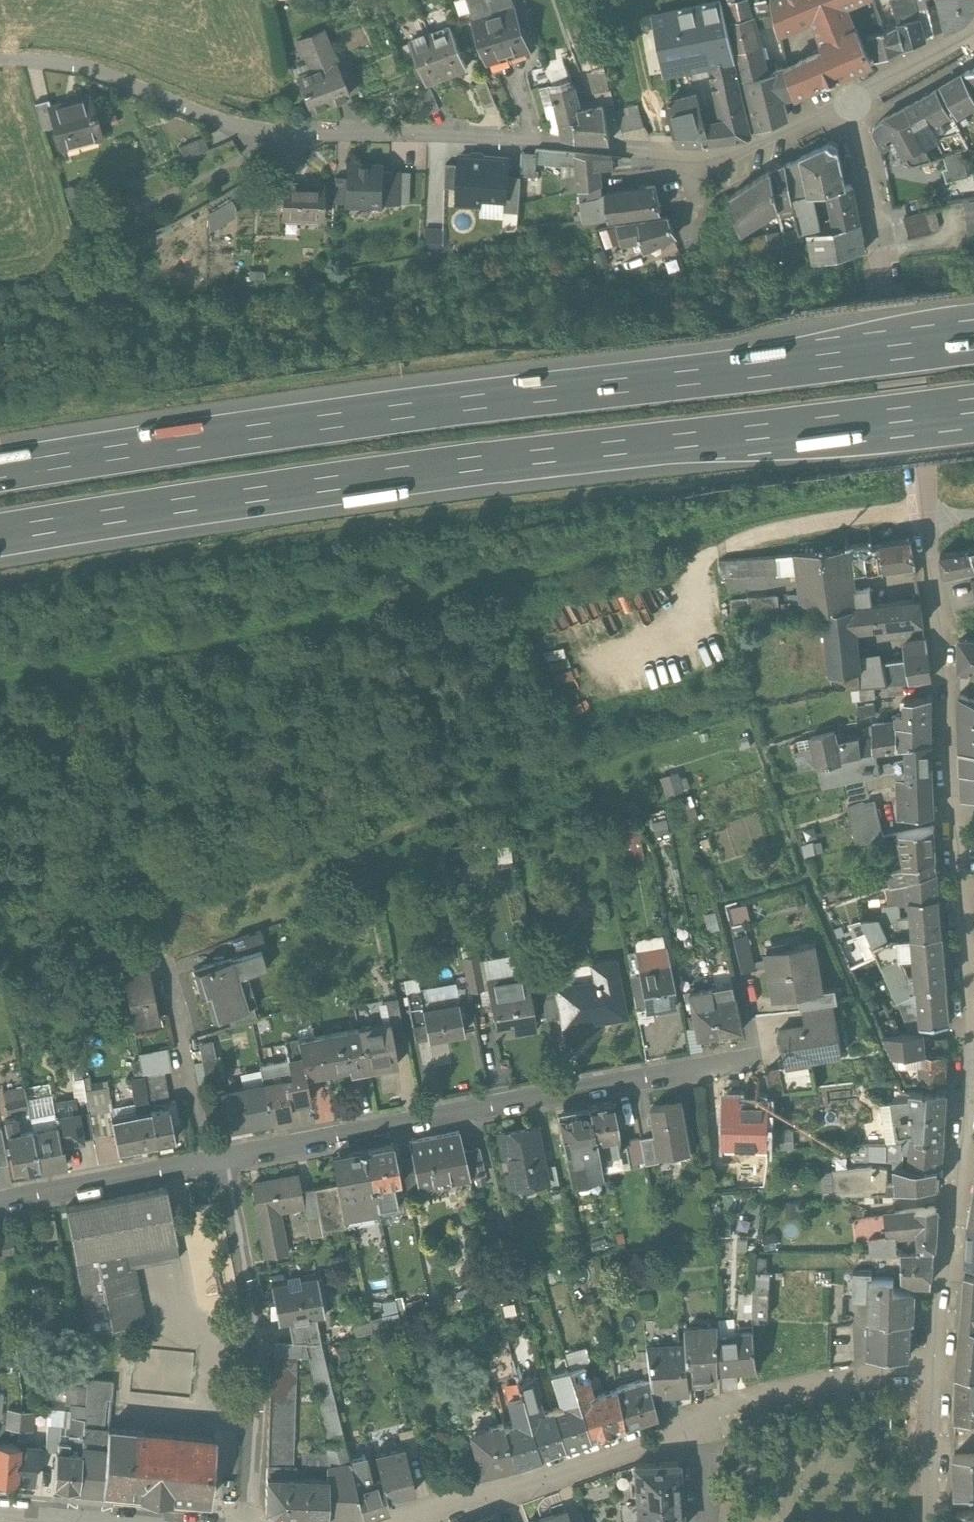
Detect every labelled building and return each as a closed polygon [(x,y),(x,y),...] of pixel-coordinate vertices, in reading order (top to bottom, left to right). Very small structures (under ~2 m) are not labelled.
[(490,0),(467,0),(474,20),(494,14),(490,0)] [(494,14),(513,7),(511,0),(490,0),(494,14)] [(798,65),(808,93),(825,85),(825,86),(871,65),(845,6),(859,0),(771,0),(779,36),(813,21),(826,53),(798,65)] [(914,0),(891,0),(897,27),(903,52),(925,43),(914,0)] [(934,38),(965,23),(971,17),(973,13),(973,0),(926,0),(934,38)] [(721,2),(655,17),(666,74),(708,65),(732,60),(733,59),(729,42),(721,2)] [(529,50),(515,7),(513,7),(494,14),(508,56),(529,50)] [(474,20),(473,20),(487,63),(508,56),(494,14),(474,20)] [(763,75),(753,19),(733,22),(758,133),(788,123),(782,100),(775,73),(763,75)] [(450,27),(430,35),(446,76),(466,69),(450,27)] [(876,63),(903,52),(897,27),(868,38),(876,63)] [(317,70),(296,79),(310,113),(350,97),(323,31),(297,41),(302,55),(309,52),(317,70)] [(446,76),(430,35),(409,43),(426,84),(446,76)] [(581,61),(579,62),(582,75),(590,73),(591,75),(588,76),(593,98),(594,97),(610,93),(601,57),(581,61)] [(732,60),(708,65),(714,90),(738,84),(732,60)] [(798,65),(775,73),(782,100),(808,93),(798,65)] [(577,115),(566,69),(548,73),(551,88),(561,127),(559,127),(562,140),(564,146),(575,147),(573,127),(579,125),(576,115),(577,115)] [(965,77),(973,96),(973,73),(965,77)] [(940,91),(957,120),(973,110),(973,101),(962,78),(940,91)] [(485,83),(473,88),(483,113),(495,109),(485,83)] [(738,84),(714,90),(721,125),(728,146),(751,141),(738,84)] [(551,88),(538,92),(544,116),(550,138),(562,140),(559,127),(561,127),(551,88)] [(429,91),(417,96),(426,119),(439,114),(429,91)] [(577,115),(576,115),(579,125),(573,127),(575,147),(608,148),(604,123),(616,120),(615,116),(610,93),(594,97),(598,111),(577,115)] [(956,129),(936,94),(905,112),(931,164),(943,161),(960,156),(969,154),(956,129)] [(50,108),(49,109),(55,129),(61,151),(101,139),(89,97),(50,108)] [(695,100),(666,108),(678,150),(679,149),(679,150),(702,150),(709,149),(704,129),(702,129),(695,100)] [(49,102),(35,105),(43,132),(55,129),(49,109),(50,108),(49,102)] [(638,110),(615,116),(616,120),(620,138),(643,133),(638,110)] [(931,164),(905,112),(884,122),(873,131),(872,135),(872,138),(882,154),(897,146),(909,168),(913,171),(932,165),(931,164)] [(721,125),(704,129),(709,149),(728,146),(721,125)] [(203,141),(180,151),(185,164),(209,154),(203,141)] [(784,169),(784,170),(791,205),(792,204),(810,200),(826,197),(827,197),(844,192),(837,153),(827,149),(784,169)] [(969,154),(960,156),(966,172),(969,175),(973,173),(973,162),(969,154)] [(960,156),(943,161),(946,173),(942,174),(946,188),(968,182),(960,156)] [(575,161),(535,157),(535,162),(536,172),(577,175),(575,161)] [(535,162),(521,161),(519,184),(535,185),(536,172),(535,162)] [(599,162),(575,161),(577,175),(579,198),(600,191),(599,174),(599,162)] [(610,164),(599,162),(599,174),(611,174),(610,164)] [(507,167),(459,164),(458,174),(456,197),(455,215),(479,216),(479,208),(502,209),(503,209),(505,185),(507,167)] [(381,171),(350,170),(349,184),(348,210),(380,211),(381,177),(381,171)] [(791,205),(784,170),(770,176),(778,214),(777,215),(782,238),(799,233),(795,218),(792,204),(791,205)] [(458,174),(444,172),(443,196),(456,197),(458,174)] [(770,177),(729,202),(740,238),(777,215),(778,214),(770,176),(770,177)] [(400,178),(381,177),(380,211),(399,212),(400,178)] [(349,184),(337,184),(336,210),(348,210),(349,184)] [(519,186),(505,185),(503,209),(502,209),(501,221),(517,222),(519,186)] [(325,193),(286,190),(285,225),(323,227),(325,193)] [(827,197),(826,197),(835,235),(858,229),(851,190),(844,192),(827,197)] [(600,191),(579,198),(580,209),(598,204),(601,203),(600,191)] [(654,193),(639,195),(643,222),(659,220),(654,193)] [(639,195),(605,202),(607,226),(643,222),(639,195)] [(810,200),(792,204),(795,218),(799,233),(803,246),(807,246),(805,236),(817,233),(810,200)] [(598,204),(580,209),(580,230),(607,226),(605,202),(601,203),(598,204)] [(236,204),(210,220),(219,235),(245,219),(236,204)] [(963,207),(967,238),(973,237),(973,206),(963,207)] [(922,207),(900,213),(908,245),(929,239),(929,236),(924,218),(922,207)] [(934,215),(924,218),(929,236),(939,233),(934,215)] [(666,225),(616,232),(621,251),(639,248),(642,259),(674,244),(666,225)] [(835,235),(809,241),(814,269),(863,258),(858,229),(835,235)] [(442,237),(422,237),(422,260),(442,260),(442,237)] [(782,238),(766,241),(769,253),(784,250),(782,238)] [(766,241),(742,246),(748,267),(771,265),(769,253),(766,241)] [(657,269),(660,279),(682,270),(679,260),(657,269)] [(872,547),(850,550),(854,576),(898,570),(899,577),(917,576),(912,545),(872,549),(872,547)] [(850,550),(794,555),(796,575),(801,616),(829,613),(852,610),(872,608),(870,590),(856,592),(854,576),(850,550)] [(940,557),(943,576),(973,568),(973,551),(940,557)] [(794,555),(719,562),(721,578),(777,573),(777,577),(796,575),(794,555)] [(778,597),(730,601),(732,620),(779,615),(778,597)] [(872,608),(852,610),(855,633),(856,633),(923,625),(920,602),(872,608)] [(852,610),(829,613),(831,634),(826,635),(831,677),(847,675),(849,690),(851,690),(859,689),(857,674),(860,673),(859,665),(856,633),(855,633),(852,610)] [(926,641),(907,644),(902,648),(904,657),(927,654),(926,641)] [(959,642),(959,673),(969,673),(969,680),(973,681),(973,642),(959,642)] [(931,682),(927,654),(904,657),(905,661),(883,664),(887,687),(931,682)] [(873,687),(887,687),(883,664),(859,665),(860,673),(857,674),(859,689),(873,687)] [(873,687),(859,689),(851,690),(852,703),(875,700),(873,687)] [(959,696),(959,735),(973,735),(973,701),(959,696)] [(932,699),(904,702),(904,717),(905,717),(905,727),(931,726),(932,726),(932,699)] [(873,705),(864,706),(865,707),(857,708),(857,718),(875,716),(873,705)] [(893,725),(873,726),(872,727),(872,728),(875,754),(896,750),(896,749),(896,725),(896,717),(892,717),(893,725)] [(905,727),(905,717),(904,717),(896,717),(896,725),(896,749),(896,750),(896,751),(907,749),(931,743),(931,726),(905,727)] [(872,728),(862,733),(863,740),(859,740),(863,756),(875,754),(872,728)] [(835,731),(810,736),(816,761),(818,769),(842,763),(842,761),(863,756),(859,740),(859,738),(843,742),(842,737),(837,738),(835,731)] [(736,739),(739,751),(752,747),(749,735),(736,739)] [(959,735),(959,749),(973,749),(973,735),(959,735)] [(931,756),(931,743),(907,749),(907,762),(931,756)] [(959,749),(960,772),(962,772),(973,771),(973,749),(959,749)] [(863,756),(842,761),(842,763),(818,769),(822,788),(843,784),(865,779),(880,776),(878,768),(875,754),(863,756)] [(931,756),(907,762),(908,772),(908,778),(932,777),(931,756)] [(816,761),(797,766),(799,772),(818,769),(816,761)] [(907,762),(896,764),(896,773),(908,772),(907,762)] [(896,764),(878,768),(880,776),(896,773),(896,764)] [(962,772),(963,798),(973,797),(973,771),(962,772)] [(932,777),(908,778),(908,772),(896,773),(897,796),(897,819),(933,815),(932,777)] [(678,773),(660,780),(666,799),(691,790),(687,778),(680,780),(678,773)] [(865,779),(843,784),(848,803),(865,799),(865,798),(869,797),(865,779)] [(667,809),(647,815),(655,839),(675,832),(667,809)] [(873,810),(849,815),(856,846),(883,840),(876,811),(874,811),(873,810)] [(934,827),(893,835),(894,841),(899,841),(903,867),(936,859),(934,827)] [(801,845),(805,857),(817,853),(814,842),(801,845)] [(903,867),(858,881),(861,890),(880,884),(881,888),(885,887),(890,885),(891,886),(936,872),(936,859),(903,867)] [(936,872),(891,886),(890,885),(885,887),(888,898),(888,908),(897,907),(910,905),(909,900),(938,897),(936,872)] [(858,881),(848,885),(851,893),(861,890),(858,881)] [(938,897),(909,900),(910,905),(911,919),(899,920),(897,907),(888,908),(882,908),(884,924),(879,924),(877,920),(861,922),(865,931),(873,949),(892,941),(913,938),(941,935),(938,897)] [(737,903),(726,906),(732,928),(743,925),(737,903)] [(861,922),(850,925),(853,933),(854,932),(856,936),(865,931),(861,922)] [(745,925),(732,929),(742,971),(757,968),(745,925)] [(842,926),(835,929),(838,937),(845,934),(842,926)] [(263,933),(234,943),(239,958),(262,951),(263,952),(269,950),(263,933)] [(941,935),(913,938),(917,988),(945,985),(941,935)] [(632,937),(623,938),(638,1024),(654,1022),(652,1013),(646,1014),(633,942),(632,937)] [(662,937),(633,942),(646,1014),(652,1013),(677,1009),(666,947),(664,947),(662,937)] [(824,988),(816,942),(764,952),(773,999),(799,995),(824,990),(824,988)] [(239,958),(194,972),(199,986),(202,985),(214,1021),(227,1017),(250,1009),(240,979),(269,969),(263,952),(262,951),(239,958)] [(478,957),(461,960),(468,996),(485,993),(478,957)] [(614,963),(592,967),(595,984),(557,991),(556,991),(561,1020),(563,1030),(625,1018),(614,963)] [(150,972),(124,977),(133,1025),(159,1020),(150,972)] [(554,974),(538,977),(546,1023),(561,1020),(556,991),(557,991),(554,974)] [(526,978),(488,985),(496,1031),(512,1028),(513,1038),(537,1034),(526,978)] [(734,983),(714,986),(723,1033),(743,1029),(734,983)] [(945,985),(917,988),(917,992),(897,1001),(900,1010),(901,1010),(902,1012),(905,1011),(905,1013),(906,1012),(907,1029),(922,1027),(923,1034),(945,1033),(946,1024),(949,1024),(945,985)] [(723,1033),(714,986),(683,992),(687,1010),(693,1009),(694,1016),(689,1017),(691,1029),(687,1029),(691,1050),(702,1048),(700,1038),(723,1033)] [(836,986),(824,988),(824,990),(799,995),(801,1007),(803,1007),(834,1002),(838,1001),(836,986)] [(420,994),(407,997),(412,1028),(414,1028),(417,1044),(428,1042),(422,1011),(423,1011),(420,994)] [(805,1022),(780,1027),(786,1062),(810,1058),(843,1052),(834,1002),(803,1007),(805,1022)] [(423,1011),(422,1011),(428,1042),(464,1035),(458,1004),(423,1011)] [(250,1009),(227,1017),(230,1027),(257,1018),(254,1008),(250,1009)] [(399,1010),(387,1012),(389,1025),(391,1024),(393,1036),(403,1034),(399,1010)] [(923,1034),(899,1036),(891,1019),(877,1026),(892,1057),(946,1056),(946,1042),(923,1042),(923,1034)] [(389,1025),(359,1030),(365,1066),(366,1071),(398,1065),(393,1036),(391,1024),(389,1025)] [(359,1030),(319,1038),(326,1074),(365,1066),(359,1030)] [(319,1038),(299,1042),(306,1076),(306,1078),(326,1074),(319,1038)] [(289,1060),(260,1066),(264,1085),(272,1120),(291,1116),(289,1104),(298,1102),(294,1079),(306,1076),(299,1042),(286,1044),(289,1060)] [(946,1056),(892,1057),(906,1084),(946,1084),(946,1056)] [(810,1058),(786,1062),(786,1064),(765,1069),(771,1094),(786,1091),(816,1087),(810,1058)] [(169,1059),(141,1065),(143,1077),(163,1073),(171,1071),(169,1059)] [(216,1059),(204,1061),(211,1099),(223,1097),(223,1094),(216,1059)] [(163,1073),(143,1077),(147,1095),(149,1107),(162,1104),(169,1102),(166,1091),(163,1073)] [(143,1077),(131,1080),(134,1098),(147,1095),(143,1077)] [(264,1085),(223,1094),(223,1097),(229,1128),(272,1120),(264,1085)] [(108,1088),(85,1092),(89,1112),(94,1137),(105,1135),(101,1114),(113,1112),(108,1088)] [(24,1089),(4,1093),(8,1114),(13,1113),(15,1119),(17,1118),(19,1131),(32,1129),(32,1128),(24,1089)] [(741,1090),(722,1089),(724,1150),(770,1150),(771,1095),(741,1096),(741,1090)] [(945,1093),(910,1091),(911,1101),(891,1103),(897,1140),(916,1137),(916,1139),(916,1141),(943,1138),(945,1093)] [(119,1152),(156,1144),(150,1111),(149,1107),(147,1095),(134,1098),(137,1114),(112,1119),(119,1152)] [(169,1102),(162,1104),(163,1108),(150,1111),(156,1144),(175,1141),(172,1125),(179,1123),(175,1101),(169,1102)] [(683,1101),(651,1107),(657,1135),(654,1135),(658,1156),(659,1155),(692,1149),(683,1101)] [(612,1102),(588,1107),(593,1131),(598,1158),(621,1154),(612,1102)] [(557,1113),(562,1137),(593,1131),(588,1107),(557,1113)] [(61,1142),(62,1141),(62,1143),(94,1137),(89,1112),(56,1119),(57,1123),(61,1142)] [(32,1129),(19,1131),(17,1118),(15,1119),(5,1121),(15,1171),(39,1166),(32,1129)] [(57,1123),(32,1128),(32,1129),(39,1166),(66,1161),(62,1143),(62,1141),(61,1142),(57,1123)] [(538,1128),(498,1135),(509,1190),(521,1188),(521,1189),(526,1193),(532,1192),(535,1187),(535,1185),(548,1183),(538,1128)] [(794,1149),(793,1128),(772,1128),(771,1150),(794,1149)] [(593,1131),(562,1137),(570,1180),(576,1184),(586,1182),(589,1177),(600,1175),(598,1158),(593,1131)] [(458,1132),(409,1143),(414,1165),(419,1191),(428,1189),(427,1183),(468,1175),(463,1153),(458,1132)] [(654,1135),(641,1138),(646,1164),(660,1162),(659,1155),(658,1156),(654,1135)] [(943,1138),(916,1141),(916,1139),(887,1143),(856,1144),(855,1161),(865,1161),(865,1160),(887,1160),(887,1158),(901,1159),(900,1169),(908,1170),(939,1168),(943,1138)] [(393,1145),(367,1151),(367,1150),(366,1150),(378,1212),(398,1209),(396,1196),(400,1195),(401,1194),(402,1192),(393,1145)] [(479,1149),(463,1153),(468,1175),(469,1179),(485,1175),(479,1149)] [(366,1150),(359,1152),(347,1154),(352,1179),(337,1182),(337,1183),(344,1219),(378,1212),(366,1150)] [(331,1157),(337,1182),(352,1179),(347,1154),(331,1157)] [(900,1169),(888,1167),(885,1167),(881,1164),(832,1169),(835,1196),(864,1194),(864,1192),(892,1190),(892,1191),(938,1187),(939,1168),(908,1170),(900,1169)] [(414,1165),(401,1168),(406,1193),(419,1191),(414,1165)] [(299,1176),(260,1183),(261,1188),(253,1189),(257,1215),(258,1215),(266,1257),(287,1253),(279,1210),(304,1206),(301,1190),(299,1176)] [(337,1183),(313,1188),(319,1217),(321,1230),(345,1226),(344,1219),(337,1183)] [(166,1188),(66,1208),(90,1332),(145,1322),(135,1266),(180,1258),(166,1188)] [(313,1188),(301,1190),(304,1206),(310,1237),(322,1235),(321,1230),(319,1217),(313,1188)] [(892,1190),(864,1192),(864,1194),(865,1204),(893,1201),(892,1191),(892,1190)] [(937,1208),(916,1210),(917,1232),(918,1249),(918,1253),(934,1252),(935,1252),(936,1238),(937,1208)] [(916,1210),(901,1212),(904,1234),(917,1232),(916,1210)] [(901,1212),(890,1213),(892,1235),(897,1235),(904,1234),(901,1212)] [(890,1213),(854,1219),(856,1241),(870,1240),(870,1239),(892,1235),(890,1213)] [(968,1223),(965,1265),(973,1265),(973,1224),(968,1223)] [(892,1235),(870,1239),(870,1240),(870,1251),(859,1251),(859,1263),(875,1262),(874,1252),(885,1252),(887,1268),(902,1268),(901,1250),(897,1250),(897,1235),(892,1235)] [(0,1240),(0,1255),(14,1252),(11,1238),(0,1240)] [(918,1249),(901,1250),(902,1268),(902,1284),(930,1284),(934,1252),(918,1253),(918,1249)] [(767,1257),(755,1257),(755,1269),(767,1269),(767,1257)] [(853,1270),(844,1271),(842,1298),(853,1298),(853,1270)] [(894,1278),(873,1277),(873,1271),(853,1270),(853,1298),(870,1299),(869,1352),(868,1352),(868,1355),(910,1357),(912,1291),(897,1290),(897,1289),(894,1289),(894,1278)] [(770,1271),(754,1271),(752,1315),(768,1316),(770,1271)] [(299,1277),(283,1280),(284,1283),(270,1286),(278,1325),(289,1323),(316,1318),(325,1316),(317,1277),(300,1281),(299,1277)] [(958,1364),(973,1366),(973,1277),(965,1277),(962,1327),(958,1364)] [(401,1297),(395,1299),(401,1321),(407,1319),(401,1297)] [(397,1313),(369,1320),(375,1330),(398,1322),(397,1313)] [(292,1344),(321,1344),(316,1318),(289,1323),(292,1344)] [(370,1322),(352,1327),(356,1338),(373,1332),(370,1322)] [(719,1327),(686,1330),(687,1344),(691,1380),(719,1377),(719,1370),(719,1335),(719,1327)] [(754,1331),(719,1335),(719,1370),(746,1366),(747,1369),(757,1368),(754,1331)] [(292,1344),(271,1344),(265,1467),(296,1467),(296,1357),(307,1358),(326,1432),(341,1426),(321,1344),(292,1344)] [(687,1344),(646,1348),(650,1392),(691,1388),(691,1380),(687,1344)] [(958,1364),(957,1375),(973,1376),(973,1366),(958,1364)] [(617,1391),(588,1400),(586,1396),(590,1395),(591,1392),(583,1365),(568,1370),(590,1439),(623,1427),(617,1391)] [(567,1407),(552,1412),(564,1448),(590,1439),(568,1370),(551,1375),(559,1401),(562,1402),(565,1401),(567,1407)] [(957,1375),(955,1419),(973,1417),(973,1376),(957,1375)] [(537,1418),(535,1412),(537,1411),(539,1410),(534,1392),(532,1392),(528,1377),(517,1381),(527,1421),(541,1456),(564,1448),(552,1412),(537,1418)] [(214,1438),(108,1427),(112,1381),(88,1378),(87,1387),(85,1405),(84,1405),(82,1436),(81,1447),(106,1450),(103,1489),(141,1493),(141,1495),(170,1497),(170,1496),(208,1499),(214,1438)] [(647,1380),(617,1391),(623,1427),(656,1416),(650,1392),(647,1380)] [(513,1425),(504,1427),(513,1465),(513,1467),(541,1456),(527,1421),(517,1381),(505,1385),(510,1400),(507,1401),(513,1425)] [(87,1387),(68,1385),(67,1404),(71,1404),(84,1405),(85,1405),(87,1387)] [(84,1405),(71,1404),(69,1435),(82,1436),(84,1405)] [(20,1409),(8,1408),(6,1428),(19,1429),(20,1409)] [(33,1410),(20,1409),(19,1429),(26,1430),(31,1430),(33,1410)] [(892,1412),(881,1411),(881,1426),(891,1426),(892,1412)] [(503,1423),(488,1427),(489,1429),(471,1434),(480,1473),(513,1465),(504,1427),(503,1423)] [(61,1426),(47,1425),(45,1450),(56,1451),(56,1450),(58,1450),(59,1442),(60,1442),(61,1426)] [(412,1427),(399,1431),(402,1444),(404,1444),(407,1456),(420,1453),(412,1427)] [(35,1447),(22,1446),(22,1443),(25,1443),(26,1430),(19,1429),(18,1445),(15,1479),(33,1481),(35,1447)] [(60,1442),(59,1442),(58,1450),(56,1450),(56,1451),(53,1485),(78,1487),(80,1452),(69,1451),(69,1443),(60,1442)] [(0,1444),(0,1480),(15,1481),(15,1479),(18,1445),(0,1444)] [(402,1444),(375,1451),(381,1479),(382,1478),(387,1497),(415,1490),(407,1456),(404,1444),(402,1444)] [(106,1450),(81,1447),(80,1452),(78,1487),(103,1489),(106,1450)] [(363,1517),(348,1457),(346,1450),(303,1452),(303,1467),(304,1515),(363,1517)] [(372,1481),(365,1453),(348,1457),(363,1517),(390,1508),(387,1497),(382,1478),(381,1479),(372,1481)] [(954,1454),(956,1492),(973,1489),(973,1453),(954,1454)] [(677,1463),(634,1465),(637,1501),(680,1498),(677,1463)] [(264,1513),(304,1515),(303,1467),(296,1467),(265,1467),(264,1513)] [(637,1501),(638,1521),(681,1521),(680,1498),(637,1501)] [(957,1521),(973,1521),(973,1508),(956,1511),(957,1521)] [(530,1521),(570,1521),(566,1510),(530,1521)]
